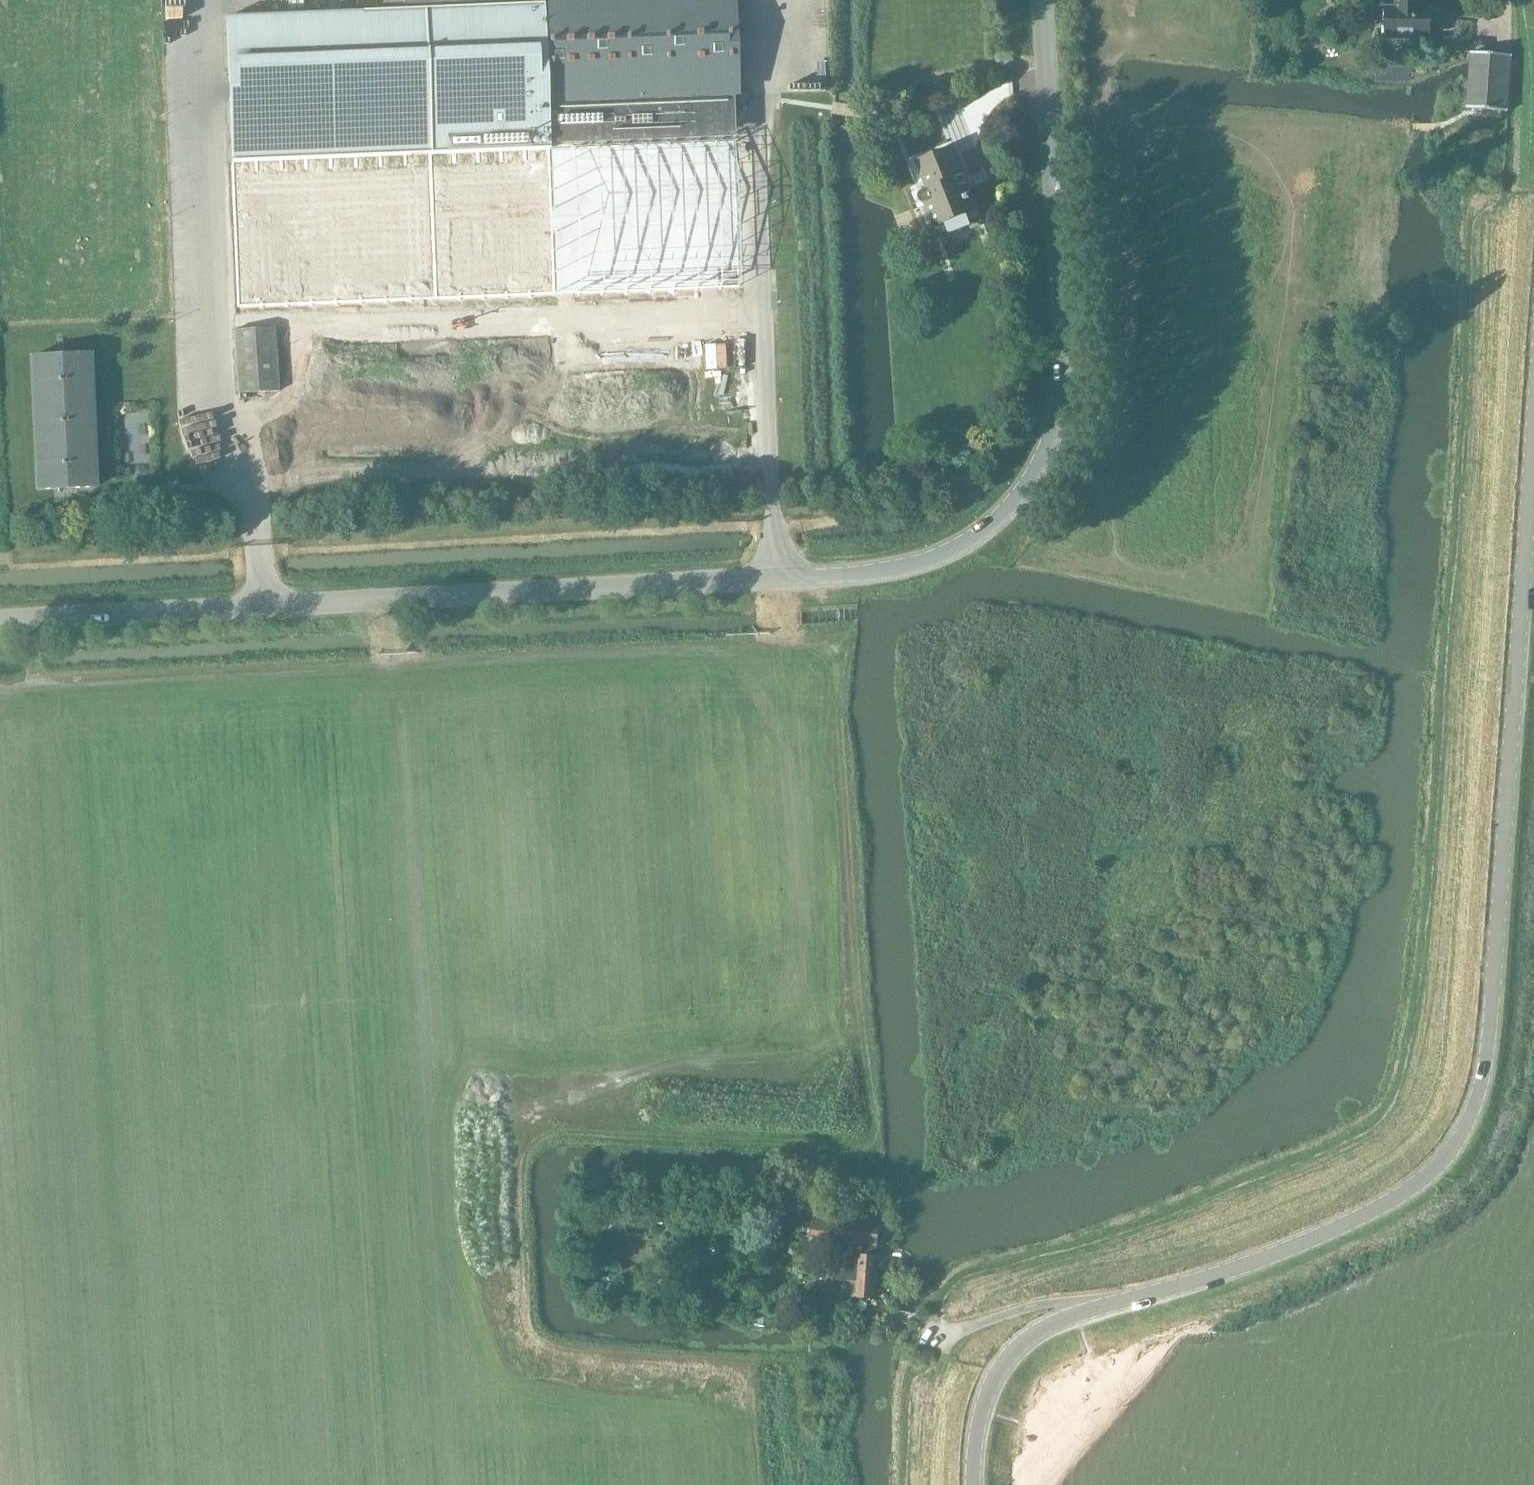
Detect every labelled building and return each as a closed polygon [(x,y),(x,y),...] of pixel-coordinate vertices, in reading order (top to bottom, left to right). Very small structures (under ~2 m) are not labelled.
[(545,1),(564,0),(381,0),(381,8),(545,1)] [(545,1),(549,103),(733,96),(729,0),(564,0),(545,1)] [(1430,38),(1430,8),(1421,7),(1421,0),(1397,0),(1397,7),(1387,7),(1386,37),(1430,38)] [(381,8),(222,16),(227,161),(550,146),(545,1),(381,8)] [(1512,55),(1471,52),(1467,108),(1508,111),(1512,55)] [(918,195),(918,197),(918,198),(918,199),(919,200),(920,201),(921,202),(923,203),(925,204),(927,204),(928,203),(937,225),(975,211),(950,148),(919,160),(929,187),(922,190),(920,191),(919,193),(919,194),(918,195)] [(628,168),(627,160),(580,163),(581,177),(578,177),(580,201),(618,198),(617,185),(636,183),(635,167),(628,168)] [(235,330),(239,393),(279,391),(275,327),(235,330)] [(96,486),(90,354),(63,355),(58,355),(32,356),(37,489),(96,486)] [(813,1238),(841,1240),(839,1278),(853,1279),(852,1297),(874,1298),(879,1222),(815,1218),(813,1238)]
